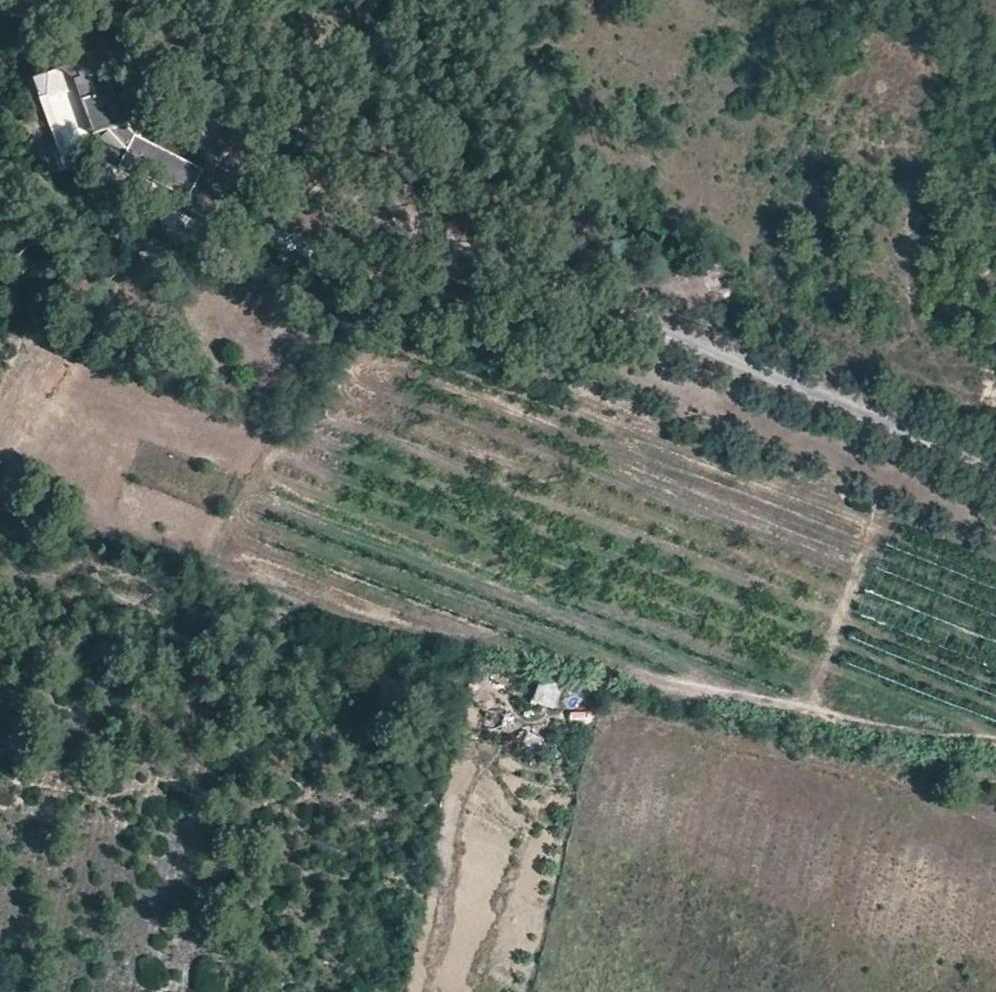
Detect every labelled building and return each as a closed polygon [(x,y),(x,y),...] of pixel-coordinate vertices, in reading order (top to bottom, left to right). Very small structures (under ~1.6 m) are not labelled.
[(236,177),(208,161),(204,171),(135,137),(124,121),(106,71),(103,69),(100,68),(98,66),(95,66),(77,68),(82,82),(76,84),(82,102),(95,134),(109,129),(126,149),(117,168),(138,179),(142,174),(187,198),(184,208),(213,223),(236,177)] [(472,317),(473,306),(455,303),(453,313),(472,317)] [(538,680),(532,705),(557,710),(562,686),(538,680)]
